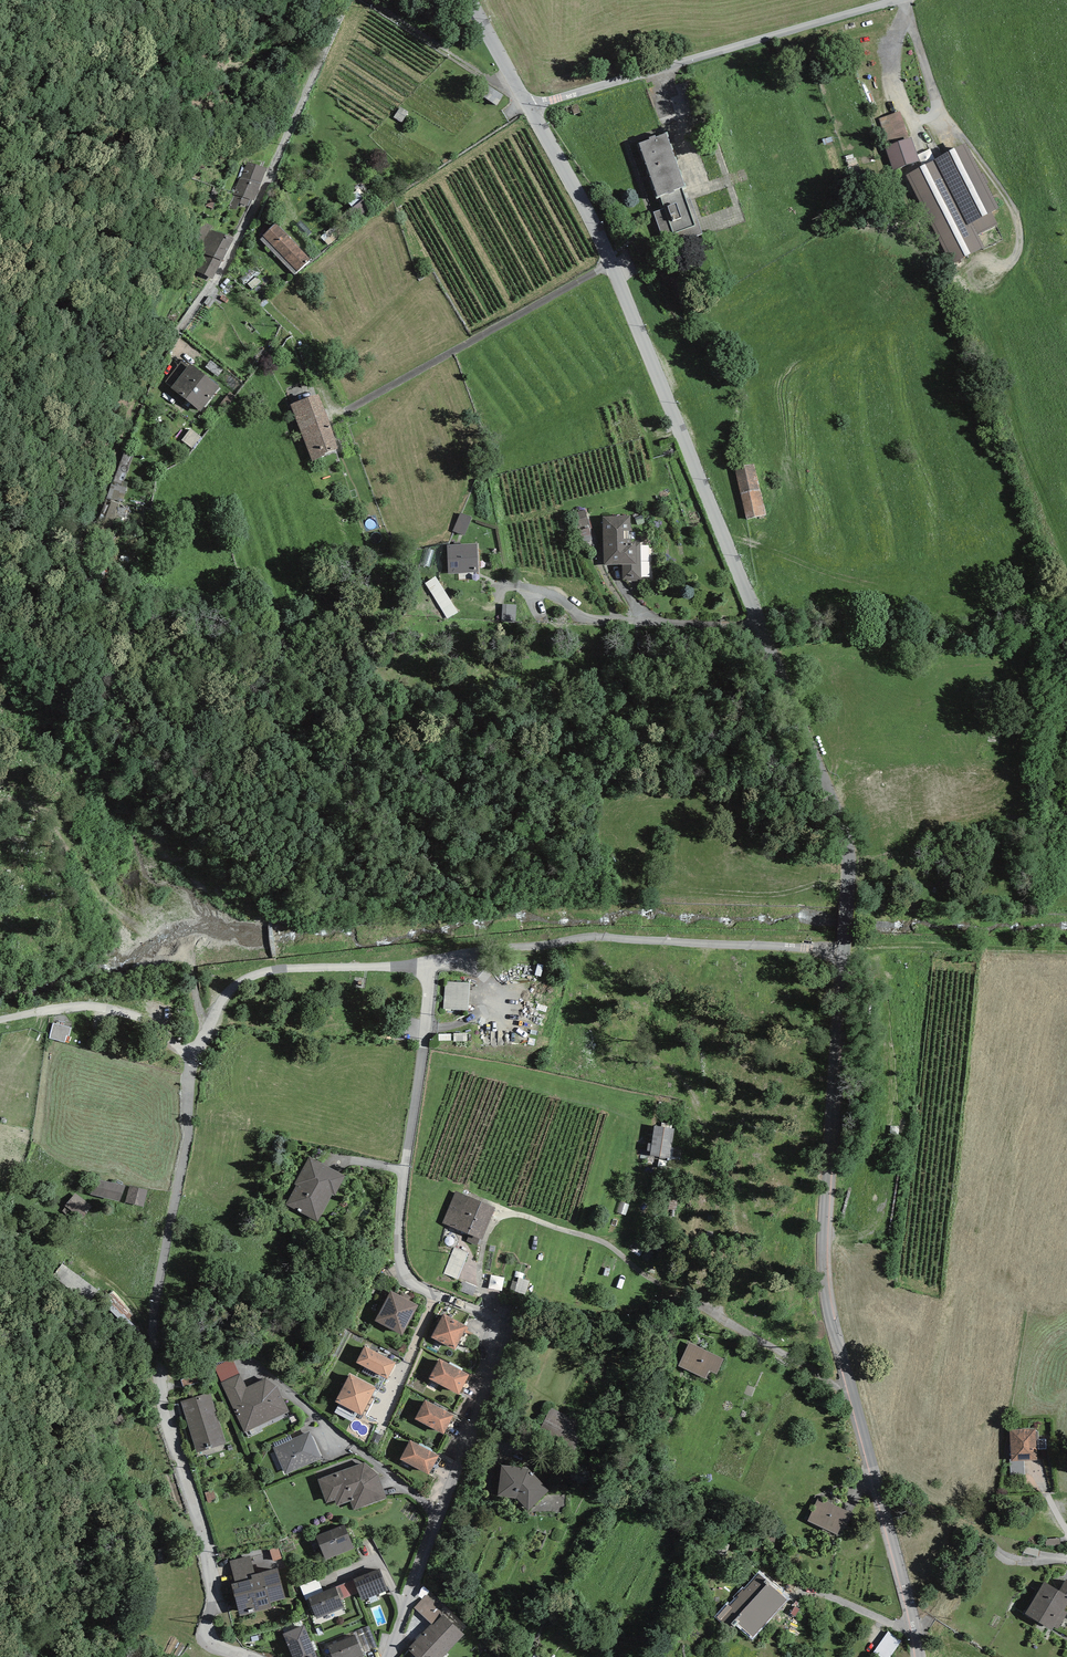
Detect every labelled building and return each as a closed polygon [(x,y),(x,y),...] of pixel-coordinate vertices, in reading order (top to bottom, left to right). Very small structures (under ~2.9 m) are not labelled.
[(899,111),(878,119),(886,142),(907,135),(899,111)] [(650,139),(639,143),(657,196),(668,192),(669,194),(674,192),(674,190),(685,186),(666,133),(656,137),(655,135),(649,138),(650,139)] [(911,138),(885,147),(893,170),(919,161),(911,138)] [(966,144),(904,175),(950,264),(984,247),(977,234),(998,224),(992,213),(999,209),(966,144)] [(266,168),(247,161),(241,178),(240,178),(234,193),(235,194),(250,199),(254,201),(266,168)] [(248,206),(250,199),(235,194),(228,208),(236,210),(239,203),(248,206)] [(373,210),(363,199),(340,218),(349,229),(373,210)] [(312,232),(300,220),(295,225),(307,237),(312,232)] [(310,260),(275,223),(262,235),(263,236),(260,239),(294,275),(310,260)] [(344,233),(336,224),(320,237),(328,246),(344,233)] [(234,238),(210,230),(192,268),(213,279),(234,238)] [(171,387),(188,366),(182,361),(165,381),(171,387)] [(219,387),(190,363),(188,366),(171,387),(170,387),(199,411),(219,387)] [(319,394),(291,404),(311,461),(325,456),(324,453),(338,448),(319,394)] [(201,437),(190,428),(181,440),(192,448),(201,437)] [(755,463),(735,467),(746,520),(766,515),(755,463)] [(109,499),(126,503),(129,491),(112,487),(109,499)] [(111,535),(114,525),(124,528),(131,507),(108,500),(99,532),(111,535)] [(585,510),(572,513),(576,527),(589,524),(585,510)] [(472,518),(460,513),(453,531),(465,536),(472,518)] [(631,516),(602,517),(603,565),(622,564),(623,579),(641,578),(640,543),(632,544),(631,516)] [(589,528),(579,531),(583,544),(593,542),(589,528)] [(477,544),(448,544),(448,573),(478,572),(477,544)] [(435,576),(425,583),(448,618),(458,612),(435,576)] [(517,605),(503,604),(502,620),(515,621),(517,605)] [(471,984),(446,983),(444,1010),(469,1012),(471,984)] [(71,1029),(53,1024),(49,1039),(65,1043),(67,1036),(69,1037),(71,1029)] [(675,1131),(654,1128),(650,1158),(670,1161),(675,1131)] [(310,1156),(294,1184),(296,1185),(286,1205),(317,1222),(333,1194),(335,1195),(345,1176),(310,1156)] [(124,1187),(94,1179),(90,1195),(120,1202),(124,1187)] [(148,1190),(130,1186),(125,1203),(144,1207),(148,1190)] [(495,1208),(456,1191),(442,1223),(481,1240),(495,1208)] [(75,1193),(64,1205),(81,1220),(92,1208),(75,1193)] [(468,1252),(454,1247),(444,1273),(457,1279),(468,1252)] [(98,1291),(63,1264),(54,1276),(89,1303),(98,1291)] [(530,1281),(518,1278),(514,1291),(525,1295),(530,1281)] [(477,1287),(462,1280),(458,1290),(473,1296),(477,1287)] [(391,1291),(375,1321),(402,1335),(418,1305),(391,1291)] [(444,1314),(431,1337),(455,1350),(467,1326),(444,1314)] [(724,1359),(689,1342),(678,1366),(705,1379),(709,1371),(716,1374),(724,1359)] [(365,1346),(356,1363),(387,1379),(396,1362),(365,1346)] [(215,1367),(222,1382),(240,1374),(233,1359),(215,1367)] [(439,1359),(429,1379),(459,1394),(469,1374),(439,1359)] [(222,1382),(221,1382),(245,1433),(290,1411),(277,1386),(266,1378),(246,1387),(240,1374),(222,1382)] [(350,1374),(335,1402),(339,1404),(357,1413),(361,1416),(376,1388),(350,1374)] [(181,1401),(197,1453),(225,1444),(210,1392),(181,1401)] [(425,1400),(415,1419),(444,1435),(454,1416),(425,1400)] [(352,1422),(357,1413),(339,1404),(334,1412),(352,1422)] [(577,1440),(584,1425),(553,1411),(546,1426),(577,1440)] [(1036,1429),(1010,1430),(1011,1459),(1011,1461),(1024,1461),(1037,1460),(1036,1429)] [(273,1447),(285,1474),(322,1458),(309,1432),(292,1439),(275,1446),(273,1447)] [(290,1434),(273,1441),(275,1446),(292,1439),(290,1434)] [(410,1440),(400,1460),(429,1475),(439,1455),(410,1440)] [(1025,1474),(1024,1461),(1011,1461),(1011,1459),(1010,1459),(1011,1475),(1025,1474)] [(364,1462),(318,1479),(326,1503),(335,1500),(337,1506),(350,1501),(353,1510),(387,1498),(379,1475),(364,1462)] [(528,1468),(501,1465),(497,1496),(517,1498),(528,1510),(550,1490),(528,1468)] [(851,1513),(819,1498),(808,1521),(839,1536),(851,1513)] [(316,1536),(326,1560),(354,1548),(344,1524),(316,1536)] [(269,1550),(273,1561),(282,1558),(278,1547),(269,1550)] [(251,1575),(255,1574),(250,1556),(230,1561),(235,1583),(252,1579),(251,1575)] [(252,1579),(235,1583),(231,1584),(240,1616),(272,1608),(271,1603),(286,1599),(278,1568),(255,1574),(251,1575),(252,1579)] [(380,1569),(353,1579),(359,1593),(362,1601),(389,1590),(380,1569)] [(771,1584),(759,1574),(717,1617),(727,1628),(731,1624),(735,1627),(736,1626),(753,1639),(788,1601),(770,1585),(771,1584)] [(306,1600),(309,1599),(308,1598),(324,1592),(318,1578),(300,1586),(306,1600)] [(353,1579),(335,1587),(341,1600),(359,1593),(353,1579)] [(1066,1605),(1066,1579),(1060,1591),(1044,1582),(1025,1614),(1052,1630),(1054,1627),(1057,1629),(1066,1613),(1066,1612),(1064,1610),(1066,1605)] [(309,1599),(317,1619),(344,1608),(341,1600),(335,1587),(324,1592),(308,1598),(309,1599)] [(427,1595),(414,1608),(431,1624),(442,1613),(444,1611),(427,1595)] [(464,1634),(442,1613),(431,1624),(407,1649),(415,1656),(443,1656),(464,1634)] [(283,1634),(292,1656),(316,1656),(304,1626),(283,1634)] [(356,1631),(364,1652),(377,1647),(369,1626),(356,1631)] [(875,1655),(879,1656),(894,1656),(904,1642),(890,1633),(875,1655)] [(332,1656),(363,1656),(364,1656),(356,1635),(328,1646),(332,1656)]
